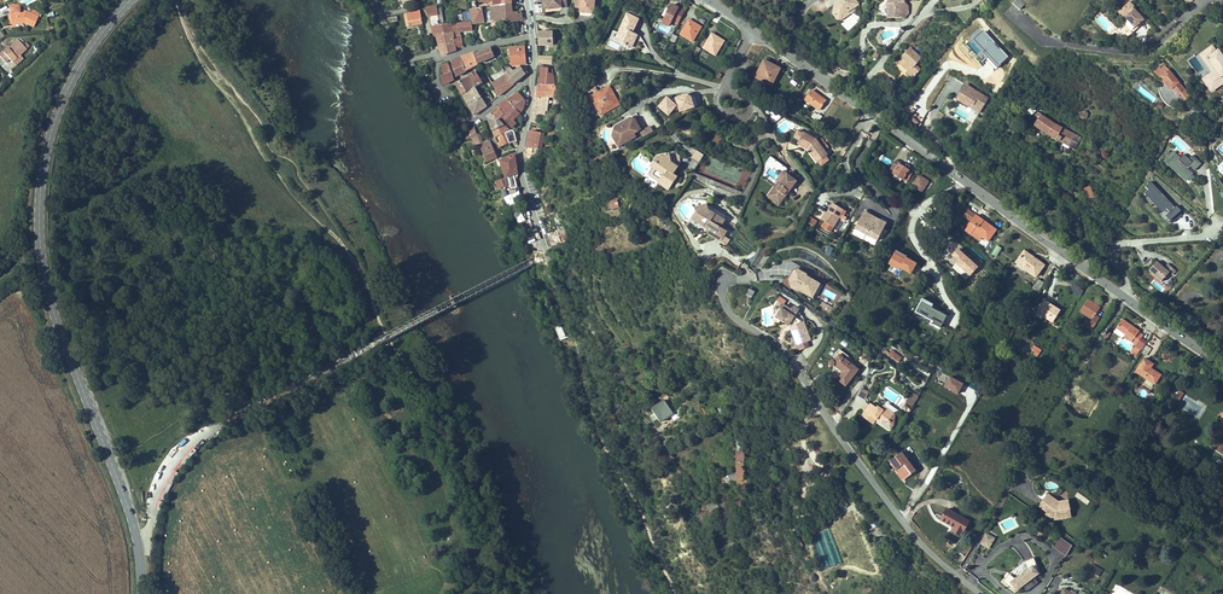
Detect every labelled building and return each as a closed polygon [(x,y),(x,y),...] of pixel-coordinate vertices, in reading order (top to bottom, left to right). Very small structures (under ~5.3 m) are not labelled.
[(575,7),(581,7),(580,12),(583,12),(583,11),(585,11),(585,13),(594,13),(595,0),(575,0),(575,7)] [(835,2),(834,4),(837,7),(834,9),(833,13),(837,19),(841,20),(842,14),(847,11),(848,12),(851,13),(852,9),(854,8),(859,4),(856,0),(843,0),(844,0),(841,2),(840,0),(838,0),(835,2)] [(890,3),(887,3),(887,10),(890,10),(890,17),(906,16),(905,12),(908,12),(908,5),(901,5),(901,3),(903,0),(890,0),(890,3)] [(1013,4),(1020,10),(1024,5),(1025,5),(1028,6),(1031,5),(1033,5),(1034,4),(1036,2),(1038,0),(1016,0),(1013,4)] [(480,21),(485,20),(483,8),(477,9),(476,1),(470,2),(471,10),(473,23),(480,23),(480,21)] [(1124,31),(1120,35),(1124,40),(1136,29),(1135,28),(1144,19),(1133,8),(1134,6),(1130,1),(1124,6),(1127,9),(1127,13),(1124,16),(1127,20),(1124,23),(1125,24),(1121,28),(1124,31)] [(485,22),(485,23),(492,22),(492,23),(512,20),(512,22),(523,20),(522,12),(512,13),(512,4),(494,6),(494,7),(488,7),(483,8),(485,20),(485,22)] [(671,21),(678,25),(685,11),(672,5),(663,23),(669,26),(671,21)] [(429,16),(438,15),(437,10),(436,6),(427,7),(429,16)] [(1127,9),(1124,6),(1118,12),(1122,17),(1124,16),(1127,13),(1127,9)] [(33,27),(38,18),(31,14),(26,12),(19,12),(18,8),(9,9),(11,24),(23,23),(33,27)] [(423,24),(420,11),(407,14),(409,26),(423,24)] [(841,20),(851,13),(848,12),(847,11),(842,14),(841,20)] [(618,33),(615,39),(632,47),(638,35),(633,32),(639,20),(627,14),(618,33)] [(438,15),(429,16),(431,26),(432,26),(440,25),(438,15)] [(689,20),(684,28),(685,29),(688,24),(690,25),(692,22),(689,20)] [(681,34),(693,41),(701,27),(692,22),(690,25),(688,24),(685,29),(684,28),(681,34)] [(471,23),(453,25),(454,36),(455,36),(457,48),(463,47),(461,36),(460,36),(460,32),(472,31),(471,23)] [(453,32),(452,24),(444,25),(440,25),(432,26),(435,36),(437,36),(436,36),(453,32)] [(615,39),(618,33),(613,30),(609,39),(614,42),(615,39)] [(442,56),(451,53),(456,51),(453,32),(436,36),(437,36),(440,47),(442,56)] [(553,45),(552,32),(538,32),(539,40),(539,45),(553,45)] [(673,34),(670,42),(674,44),(678,37),(673,34)] [(715,55),(724,41),(714,35),(712,38),(711,37),(708,42),(707,42),(703,48),(715,55)] [(29,47),(25,42),(22,45),(18,40),(10,47),(4,53),(3,52),(0,54),(0,58),(5,63),(9,60),(12,63),(29,47)] [(1222,65),(1222,64),(1222,50),(1220,53),(1218,51),(1216,52),(1212,46),(1201,54),(1205,61),(1208,58),(1213,65),(1210,67),(1213,72),(1203,79),(1212,91),(1222,83),(1222,71),(1222,69),(1222,65)] [(525,54),(524,47),(510,48),(512,65),(514,65),(516,70),(513,71),(511,68),(505,72),(507,74),(514,84),(521,78),(526,74),(521,67),(520,64),(526,64),(525,59),(524,59),(524,54),(525,54)] [(696,47),(693,54),(697,56),(701,49),(696,47)] [(480,63),(494,56),(491,48),(475,55),(478,65),(481,63),(480,63)] [(921,59),(909,48),(901,58),(903,60),(900,64),(906,69),(907,68),(909,70),(908,71),(905,74),(912,80),(920,70),(915,66),(921,59)] [(466,71),(478,65),(475,55),(474,52),(461,57),(461,58),(466,71)] [(539,56),(538,63),(547,64),(550,65),(550,57),(539,56)] [(456,76),(466,71),(461,58),(452,62),(449,64),(453,75),(454,74),(454,76),(456,76)] [(755,77),(772,86),(780,69),(764,60),(755,77)] [(443,85),(454,80),(453,75),(449,64),(441,66),(444,75),(441,77),(443,85)] [(536,87),(552,86),(554,84),(555,84),(552,68),(550,67),(546,66),(538,66),(536,87)] [(1190,96),(1165,66),(1161,69),(1157,72),(1160,76),(1164,80),(1168,85),(1171,89),(1172,88),(1178,96),(1181,94),(1185,100),(1190,96)] [(475,87),(476,88),(483,83),(477,72),(469,76),(475,87)] [(491,75),(488,76),(497,92),(499,95),(499,96),(505,91),(497,78),(494,73),(491,75)] [(510,87),(503,77),(502,74),(497,78),(505,91),(510,87)] [(503,77),(510,87),(514,84),(507,74),(503,77)] [(456,83),(462,95),(475,87),(469,76),(468,76),(468,77),(456,83)] [(588,91),(592,97),(604,90),(600,84),(588,91)] [(966,91),(969,87),(964,84),(963,86),(960,90),(965,93),(966,91)] [(536,87),(535,98),(550,97),(554,97),(554,87),(552,86),(536,87)] [(591,97),(601,115),(620,104),(609,86),(604,90),(592,97),(591,97)] [(465,100),(479,92),(476,88),(475,87),(462,95),(465,100)] [(977,115),(987,98),(969,87),(966,91),(965,93),(960,90),(956,98),(968,105),(966,108),(977,115)] [(819,110),(825,102),(816,95),(817,94),(812,90),(805,100),(819,110)] [(468,105),(482,98),(479,92),(465,100),(468,105)] [(514,107),(520,114),(524,108),(525,101),(518,93),(508,101),(514,107)] [(547,109),(550,97),(535,98),(532,115),(531,122),(537,123),(538,114),(542,114),(543,108),(547,109)] [(558,106),(558,97),(554,97),(550,97),(547,109),(543,108),(542,114),(538,114),(537,123),(558,106)] [(474,115),(487,106),(485,103),(482,98),(468,105),(474,115)] [(968,105),(956,98),(954,101),(966,108),(968,105)] [(498,107),(505,115),(514,107),(508,101),(507,100),(498,107)] [(492,113),(498,121),(499,120),(502,117),(505,115),(498,107),(492,113)] [(520,114),(514,107),(505,115),(502,117),(508,124),(512,128),(517,124),(513,120),(520,114)] [(492,130),(504,125),(499,120),(498,121),(492,113),(491,113),(487,116),(492,130)] [(631,119),(632,121),(625,125),(623,131),(619,133),(625,143),(643,133),(641,130),(648,126),(640,113),(631,118),(631,119)] [(822,117),(818,114),(814,120),(818,123),(822,117)] [(466,121),(463,115),(461,117),(456,120),(454,121),(453,122),(451,123),(454,126),(457,124),(458,126),(466,121)] [(1054,124),(1040,115),(1039,116),(1038,116),(1037,117),(1038,118),(1034,125),(1048,135),(1054,124)] [(625,125),(632,121),(631,119),(631,118),(622,124),(617,130),(619,133),(623,131),(625,125)] [(1063,143),(1069,131),(1054,124),(1048,135),(1063,143)] [(500,147),(510,143),(506,133),(510,131),(505,126),(493,131),(500,147)] [(545,129),(530,126),(526,148),(535,149),(541,149),(545,129)] [(469,139),(470,138),(477,135),(476,132),(475,127),(467,131),(469,139)] [(514,131),(512,130),(510,131),(506,133),(510,143),(517,141),(514,131)] [(803,131),(798,140),(799,144),(805,148),(807,146),(808,148),(807,149),(817,162),(827,154),(816,139),(803,131)] [(1069,131),(1063,143),(1069,146),(1075,134),(1069,131)] [(477,146),(483,143),(479,134),(477,135),(470,138),(472,145),(476,143),(477,146)] [(1081,137),(1075,134),(1069,146),(1075,149),(1081,137)] [(723,138),(716,136),(711,144),(718,147),(723,138)] [(483,151),(488,162),(497,158),(489,140),(481,144),(484,151),(483,151)] [(534,159),(535,149),(526,148),(525,158),(534,159)] [(672,151),(670,155),(671,163),(678,167),(680,163),(679,156),(672,151)] [(1202,165),(1192,157),(1189,161),(1183,156),(1180,160),(1173,153),(1163,165),(1186,185),(1189,181),(1192,183),(1195,179),(1192,177),(1193,175),(1187,169),(1189,166),(1195,172),(1202,165)] [(500,161),(506,178),(501,180),(504,186),(505,187),(510,186),(511,189),(517,187),(515,179),(518,179),(518,176),(518,173),(515,155),(500,161)] [(670,155),(658,157),(659,161),(654,168),(655,169),(650,175),(659,182),(659,183),(668,189),(674,181),(669,178),(672,174),(673,174),(678,167),(671,163),(670,155)] [(900,163),(896,160),(889,171),(907,182),(912,174),(908,171),(909,170),(904,167),(905,166),(903,164),(902,166),(899,164),(900,163)] [(798,181),(788,173),(779,183),(778,182),(774,186),(777,188),(771,195),(774,197),(774,201),(778,204),(786,195),(784,194),(788,190),(789,191),(798,181)] [(911,184),(922,191),(927,183),(920,178),(921,177),(920,176),(920,177),(918,175),(911,184)] [(499,188),(504,186),(501,180),(496,182),(499,188)] [(1182,214),(1152,182),(1146,187),(1149,191),(1145,194),(1151,200),(1153,198),(1165,211),(1167,210),(1170,213),(1168,215),(1174,222),(1182,214)] [(774,186),(767,195),(774,201),(774,197),(771,195),(777,188),(774,186)] [(1094,197),(1090,186),(1085,188),(1089,200),(1094,197)] [(510,190),(512,195),(506,197),(510,207),(519,203),(513,189),(510,190)] [(1165,211),(1153,198),(1151,200),(1163,213),(1165,211)] [(612,209),(619,207),(617,199),(609,201),(612,209)] [(823,220),(834,227),(840,217),(845,221),(847,218),(844,216),(846,212),(833,204),(823,220)] [(708,231),(715,235),(720,228),(725,220),(714,214),(713,217),(707,213),(706,207),(700,209),(699,208),(697,212),(698,212),(695,217),(693,216),(689,222),(691,224),(693,220),(703,226),(704,225),(707,226),(707,228),(708,231)] [(514,213),(520,224),(526,220),(521,210),(514,213)] [(971,223),(976,216),(970,211),(965,219),(971,223)] [(882,231),(884,225),(879,223),(881,219),(870,213),(868,217),(862,214),(860,219),(855,228),(877,239),(882,231)] [(814,226),(817,221),(808,215),(805,221),(814,226)] [(982,237),(988,241),(996,230),(988,224),(988,225),(985,223),(985,222),(976,216),(971,223),(973,224),(970,227),(969,226),(966,230),(971,234),(974,231),(982,237)] [(839,240),(849,223),(845,221),(840,217),(834,227),(830,234),(839,240)] [(720,228),(715,235),(722,240),(724,237),(727,232),(720,228)] [(715,235),(708,231),(709,234),(721,242),(722,240),(715,235)] [(886,233),(882,231),(877,239),(882,241),(886,233)] [(974,231),(971,234),(980,240),(982,237),(974,231)] [(551,234),(551,235),(551,236),(553,241),(551,242),(552,247),(568,241),(565,235),(560,237),(558,232),(551,234)] [(721,242),(720,242),(726,245),(729,240),(724,237),(722,240),(721,242)] [(996,245),(991,254),(996,257),(1001,248),(996,245)] [(824,253),(829,256),(833,248),(828,246),(824,253)] [(908,253),(896,247),(888,262),(900,268),(900,267),(911,272),(917,260),(907,255),(908,253)] [(957,262),(953,266),(966,279),(978,267),(957,247),(950,256),(957,262)] [(1036,277),(1044,265),(1032,257),(1031,258),(1029,257),(1030,255),(1024,251),(1016,262),(1036,277)] [(1163,281),(1170,272),(1173,275),(1176,270),(1169,264),(1166,268),(1165,267),(1157,262),(1150,271),(1163,281)] [(795,268),(789,279),(791,285),(796,288),(796,290),(801,291),(812,297),(820,283),(802,274),(803,273),(801,271),(795,268)] [(1038,292),(1044,282),(1039,279),(1033,288),(1038,292)] [(824,283),(816,295),(833,306),(841,293),(824,283)] [(1072,284),(1069,290),(1080,296),(1083,290),(1072,284)] [(749,289),(746,295),(748,298),(751,298),(754,292),(749,289)] [(932,324),(940,328),(948,313),(932,304),(934,300),(923,295),(915,311),(933,320),(932,324)] [(779,296),(775,304),(781,307),(785,299),(779,296)] [(1088,300),(1080,311),(1092,319),(1089,324),(1087,327),(1092,330),(1100,318),(1095,315),(1100,308),(1088,300)] [(1053,322),(1060,310),(1045,301),(1037,312),(1053,322)] [(826,311),(829,306),(823,302),(820,308),(826,311)] [(795,307),(791,310),(784,305),(776,317),(789,325),(790,324),(793,326),(800,345),(811,341),(808,333),(806,334),(805,332),(807,331),(805,326),(803,327),(803,326),(805,324),(804,322),(802,322),(794,317),(798,311),(795,307)] [(805,321),(798,311),(794,317),(802,322),(804,322),(805,321)] [(1122,319),(1116,328),(1125,334),(1124,336),(1136,345),(1141,339),(1143,335),(1139,332),(1139,331),(1122,319)] [(800,345),(793,326),(790,324),(789,325),(797,346),(800,345)] [(561,337),(565,336),(561,325),(557,327),(561,337)] [(1125,334),(1116,328),(1115,330),(1124,336),(1125,334)] [(1146,343),(1141,339),(1136,345),(1135,346),(1136,347),(1140,350),(1142,351),(1146,343)] [(1034,354),(1038,357),(1041,350),(1033,345),(1031,349),(1035,352),(1034,354)] [(898,362),(901,358),(893,351),(890,355),(898,362)] [(859,368),(840,352),(834,359),(832,358),(831,359),(830,359),(829,360),(829,362),(830,363),(830,364),(832,364),(833,364),(835,363),(843,370),(837,377),(846,384),(859,368)] [(1144,358),(1136,372),(1155,384),(1161,375),(1150,368),(1153,364),(1144,358)] [(948,376),(943,387),(958,394),(963,383),(948,376)] [(867,391),(861,388),(858,394),(863,397),(867,391)] [(1172,403),(1176,406),(1184,394),(1180,391),(1172,403)] [(915,394),(906,406),(908,407),(911,409),(919,396),(915,394)] [(661,422),(674,414),(665,401),(653,409),(655,413),(650,416),(653,422),(659,418),(661,422)] [(894,413),(884,406),(881,409),(878,407),(877,408),(871,404),(870,406),(866,411),(862,416),(871,422),(873,418),(876,419),(885,426),(888,421),(893,425),(895,414),(894,414),(894,413)] [(1216,444),(1212,442),(1209,447),(1221,453),(1222,450),(1222,433),(1216,444)] [(738,483),(738,486),(746,486),(746,470),(744,470),(744,441),(737,441),(738,474),(738,483)] [(905,479),(916,471),(902,452),(890,461),(896,470),(898,469),(905,479)] [(902,481),(905,479),(898,469),(896,470),(895,471),(902,481)] [(730,483),(738,483),(738,474),(729,474),(730,483)] [(1087,505),(1090,500),(1077,492),(1074,497),(1087,505)] [(1058,502),(1047,494),(1044,498),(1051,503),(1052,501),(1057,504),(1058,502)] [(1072,517),(1068,500),(1058,502),(1057,504),(1052,501),(1051,503),(1044,498),(1039,506),(1047,512),(1049,514),(1048,516),(1054,520),(1072,517)] [(720,508),(715,501),(707,505),(706,505),(713,513),(720,508)] [(947,509),(941,520),(954,527),(952,531),(961,536),(969,522),(947,509)] [(986,544),(990,538),(987,536),(989,534),(986,532),(981,542),(986,544)] [(989,546),(995,537),(989,534),(987,536),(990,538),(986,544),(989,546)] [(899,547),(890,536),(888,538),(898,548),(899,547)] [(1052,547),(1065,556),(1072,545),(1059,536),(1052,547)] [(898,548),(888,538),(882,545),(891,555),(898,548)] [(1032,578),(1038,573),(1033,559),(1023,563),(1026,569),(1027,571),(1017,578),(1015,577),(1011,574),(1005,582),(1016,590),(1020,587),(1032,578)] [(1089,572),(1099,577),(1103,569),(1093,564),(1089,572)] [(1017,578),(1027,571),(1026,569),(1015,577),(1017,578)] [(1024,593),(1037,584),(1032,578),(1020,587),(1024,593)]
